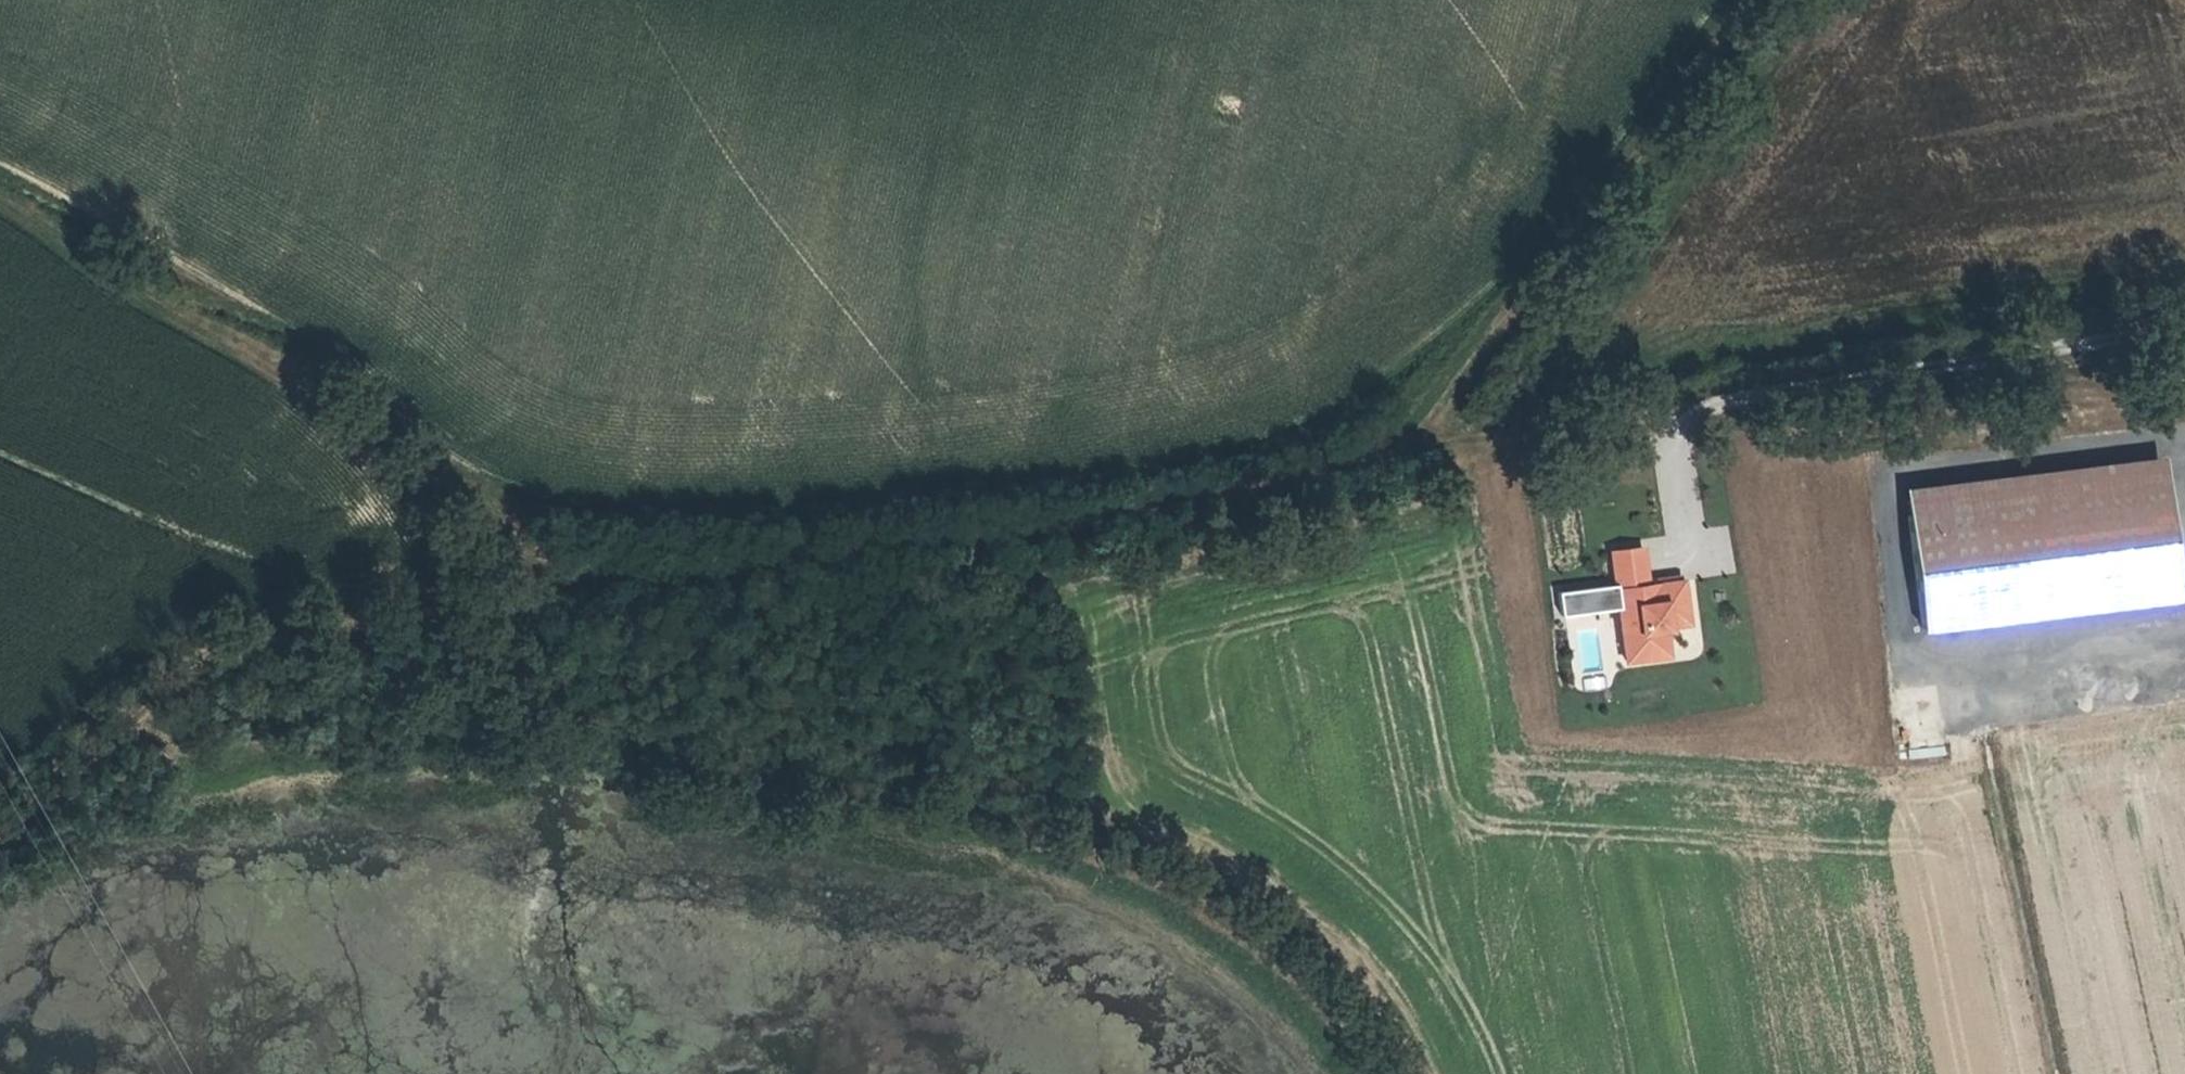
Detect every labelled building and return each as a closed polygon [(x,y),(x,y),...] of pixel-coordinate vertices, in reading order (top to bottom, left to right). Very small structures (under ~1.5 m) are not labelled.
[(1996,510),(2009,624),(2184,604),(2184,576),(2175,490),(1996,510)] [(1996,510),(1915,519),(1927,633),(2009,624),(1996,510)] [(1624,610),(1631,663),(1659,659),(1664,653),(1661,632),(1670,631),(1674,631),(1673,627),(1693,625),(1688,584),(1652,588),(1648,550),(1617,553),(1621,586),(1624,610)] [(1624,610),(1621,586),(1574,592),(1562,594),(1565,618),(1624,610)] [(1673,658),(1670,631),(1661,632),(1664,653),(1659,659),(1673,658)] [(2151,701),(2172,697),(2167,667),(2146,671),(2151,701)]
